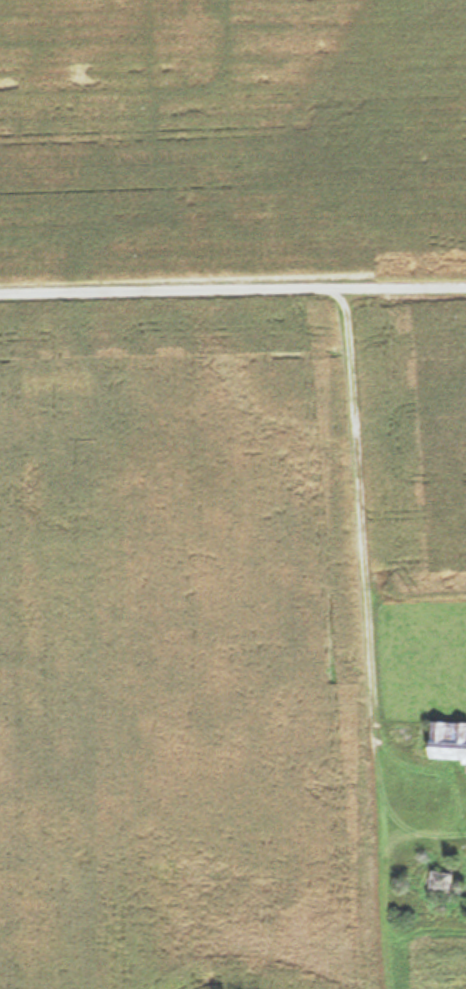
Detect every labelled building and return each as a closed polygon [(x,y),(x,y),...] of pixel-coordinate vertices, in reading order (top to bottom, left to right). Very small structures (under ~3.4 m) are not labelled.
[(431,722),(431,759),(465,760),(465,722),(431,722)] [(428,890),(447,894),(452,873),(432,869),(428,890)]
